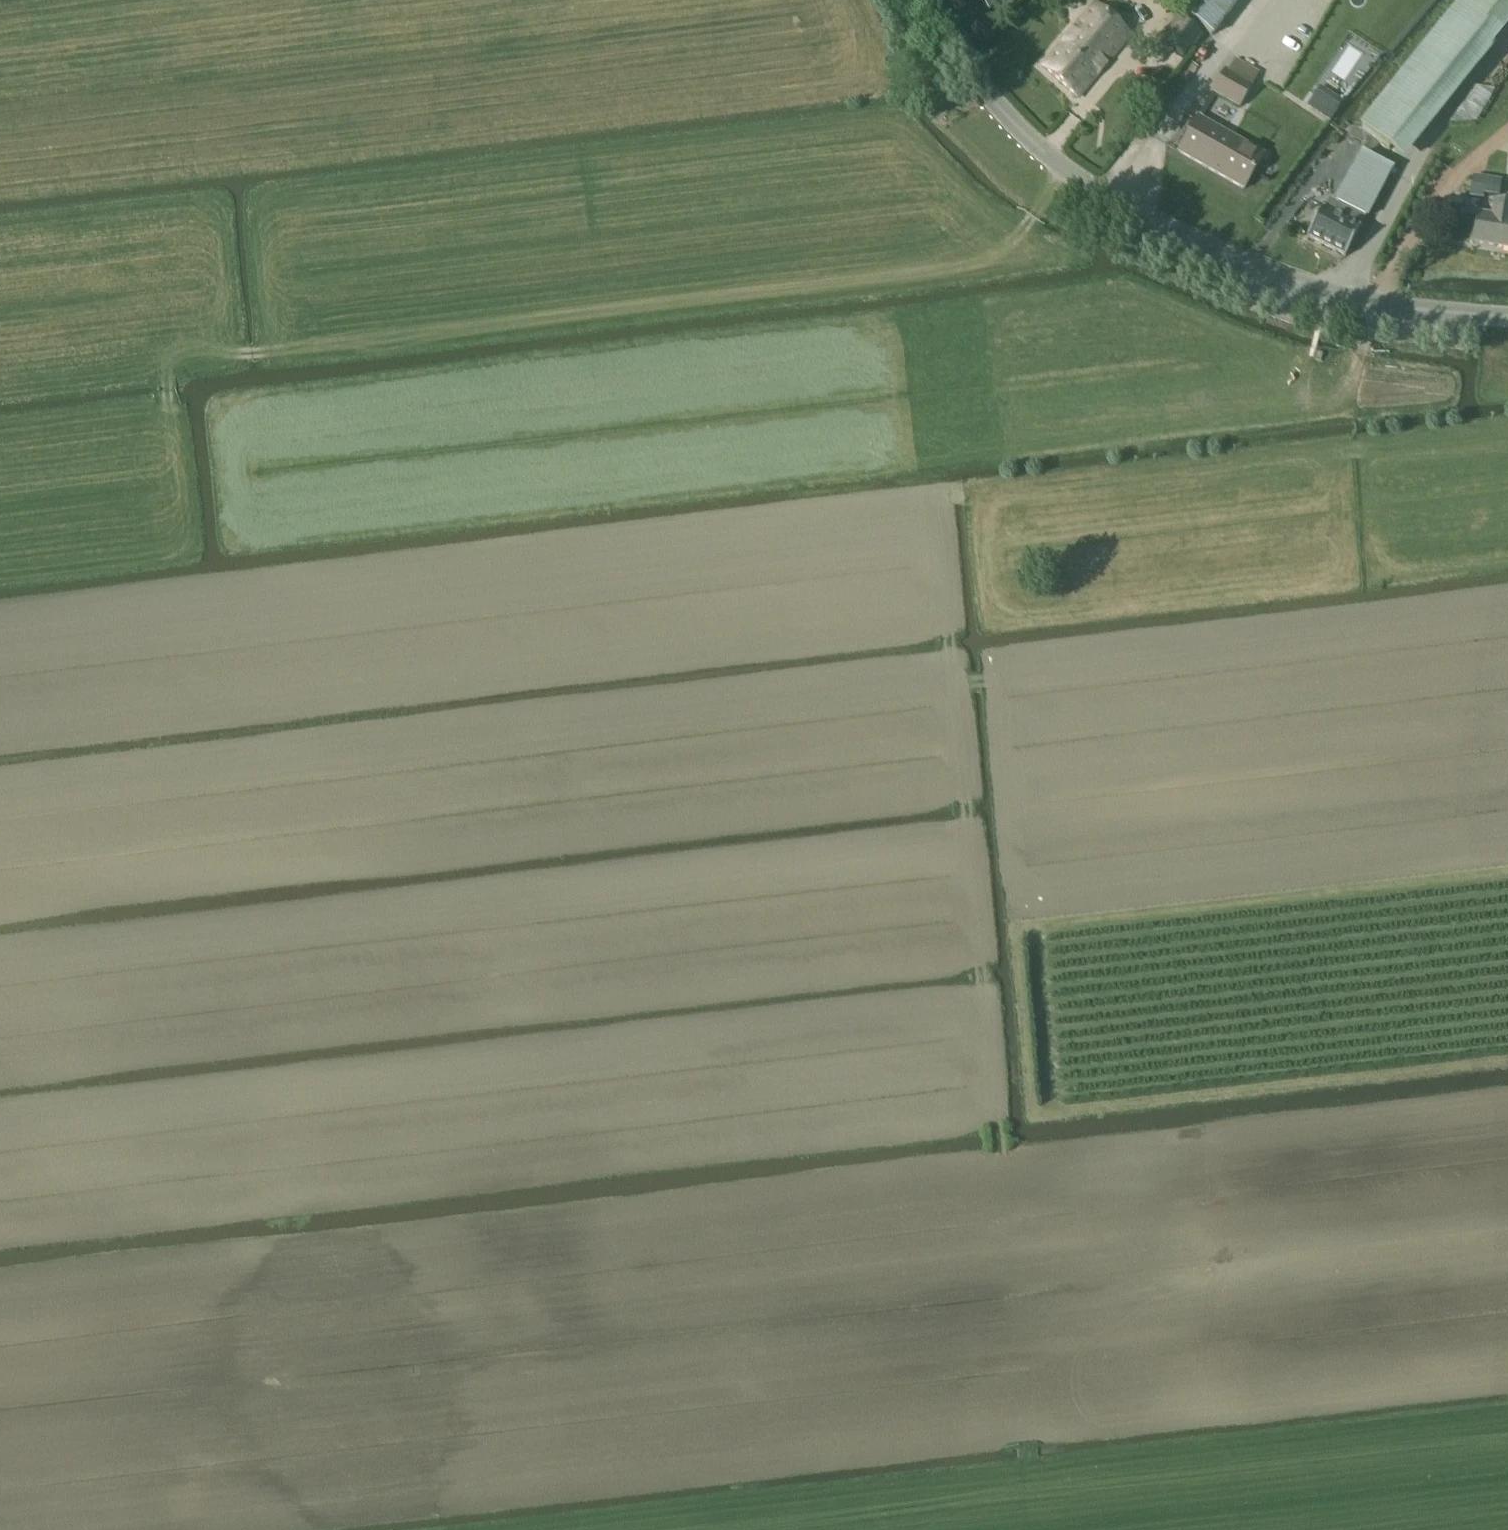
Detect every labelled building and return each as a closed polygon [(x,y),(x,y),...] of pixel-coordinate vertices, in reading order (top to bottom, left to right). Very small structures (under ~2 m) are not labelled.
[(990,11),(1000,0),(978,0),(990,11)] [(1239,0),(1189,0),(1180,12),(1212,36),(1239,0)] [(1507,31),(1507,0),(1464,0),(1359,127),(1403,162),(1507,31)] [(1078,99),(1131,35),(1095,4),(1043,68),(1078,99)] [(1179,16),(1160,43),(1184,60),(1203,33),(1179,16)] [(1225,70),(1213,92),(1240,108),(1253,86),(1252,85),(1259,74),(1236,60),(1229,72),(1225,70)] [(1330,122),(1343,102),(1320,87),(1307,106),(1330,122)] [(1496,90),(1477,87),(1450,123),(1476,122),(1496,90)] [(1244,190),(1264,155),(1198,117),(1178,152),(1244,190)] [(1340,204),(1341,205),(1354,211),(1368,218),(1393,169),(1365,154),(1340,204)] [(1473,177),(1470,197),(1482,199),(1482,194),(1497,197),(1500,182),(1473,177)] [(1322,209),(1307,238),(1345,258),(1360,229),(1366,217),(1354,211),(1341,205),(1340,204),(1330,199),(1324,210),(1322,209)] [(1472,243),(1507,250),(1507,204),(1493,201),(1491,215),(1477,213),(1472,243)]
